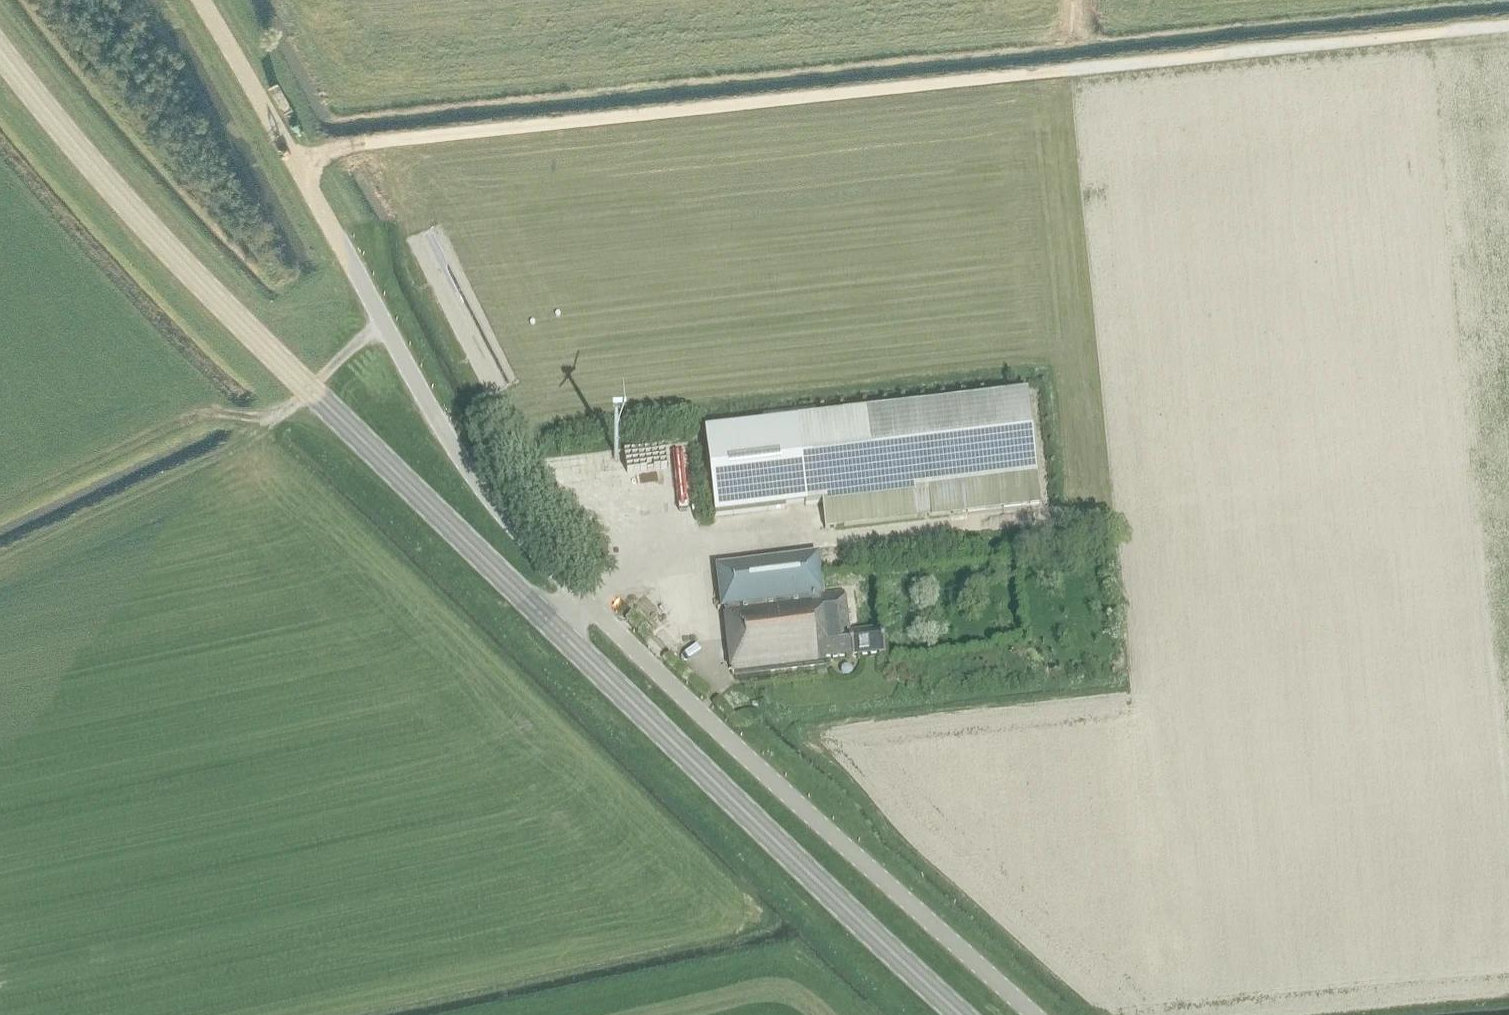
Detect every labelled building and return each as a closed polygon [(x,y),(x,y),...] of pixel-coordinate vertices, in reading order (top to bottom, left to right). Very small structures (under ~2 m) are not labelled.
[(1028,393),(705,431),(715,515),(823,502),(826,528),(951,513),(948,487),(1037,477),(1028,393)] [(815,555),(720,566),(725,607),(724,607),(732,675),(826,664),(825,658),(852,655),(852,657),(885,653),(883,630),(839,635),(834,594),(819,596),(815,555)]
